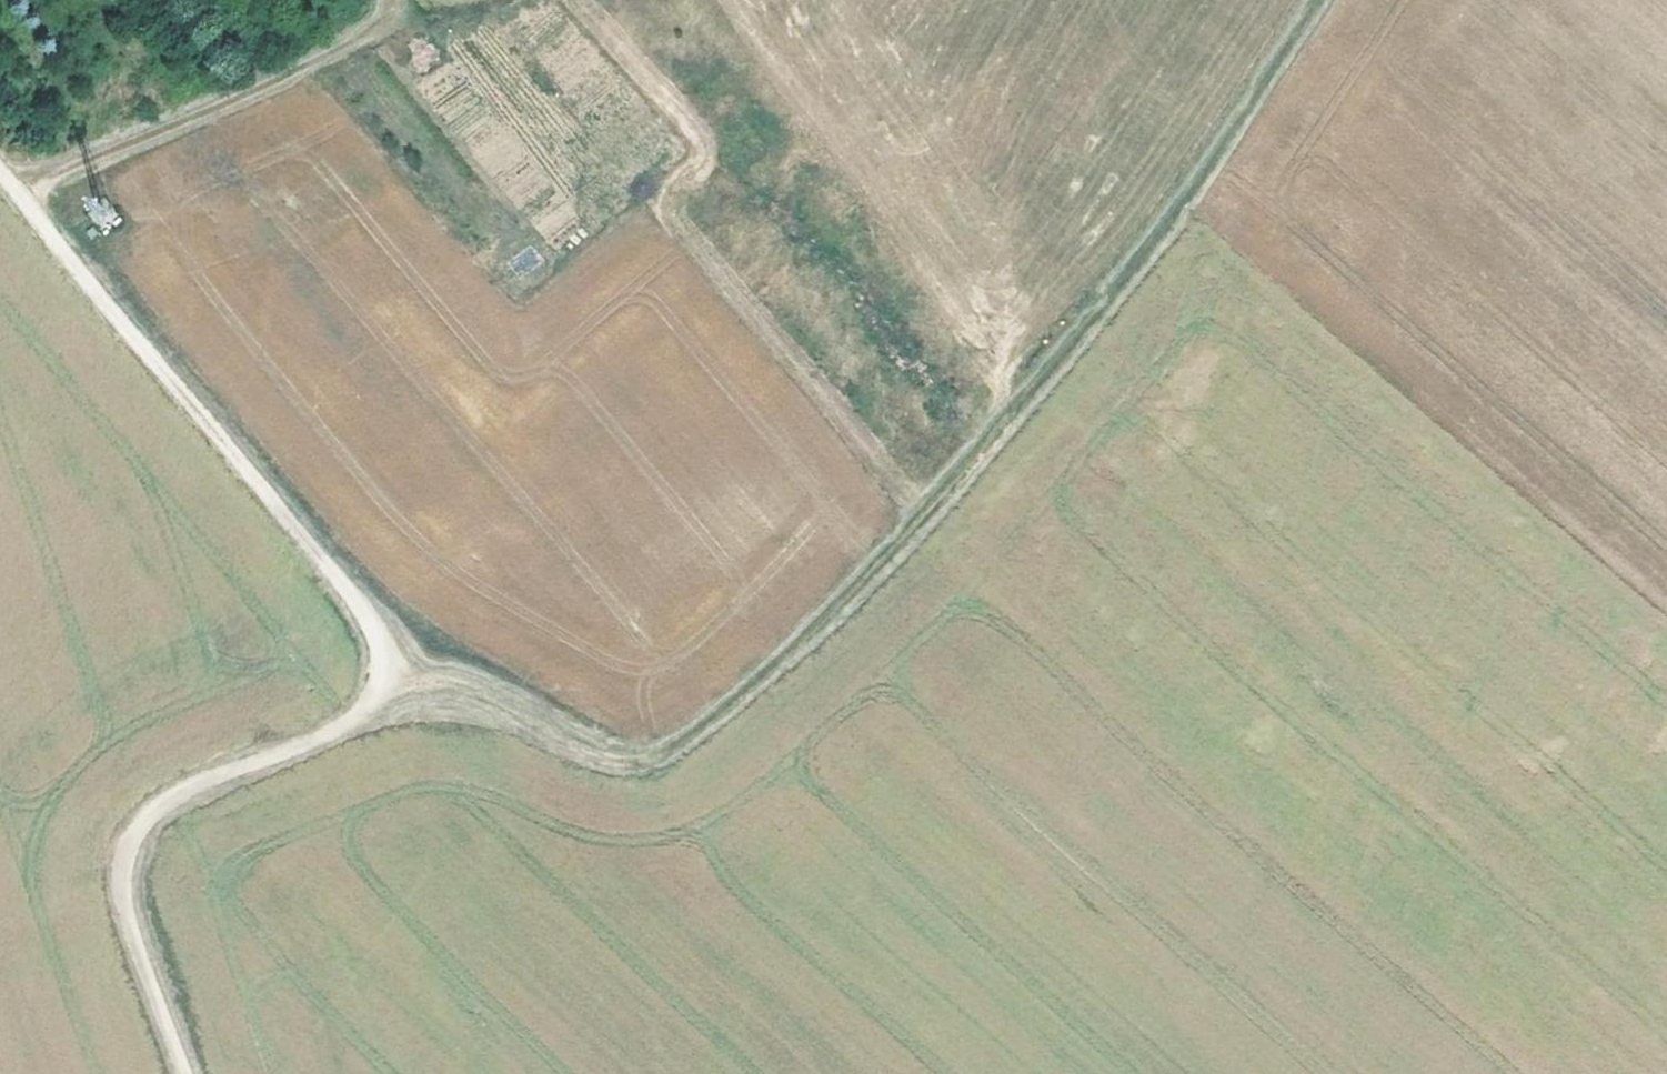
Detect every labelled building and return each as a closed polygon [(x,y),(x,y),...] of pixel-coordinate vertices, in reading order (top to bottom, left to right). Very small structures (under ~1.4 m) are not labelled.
[(99,234),(94,227),(87,232),(93,239),(99,234)]
